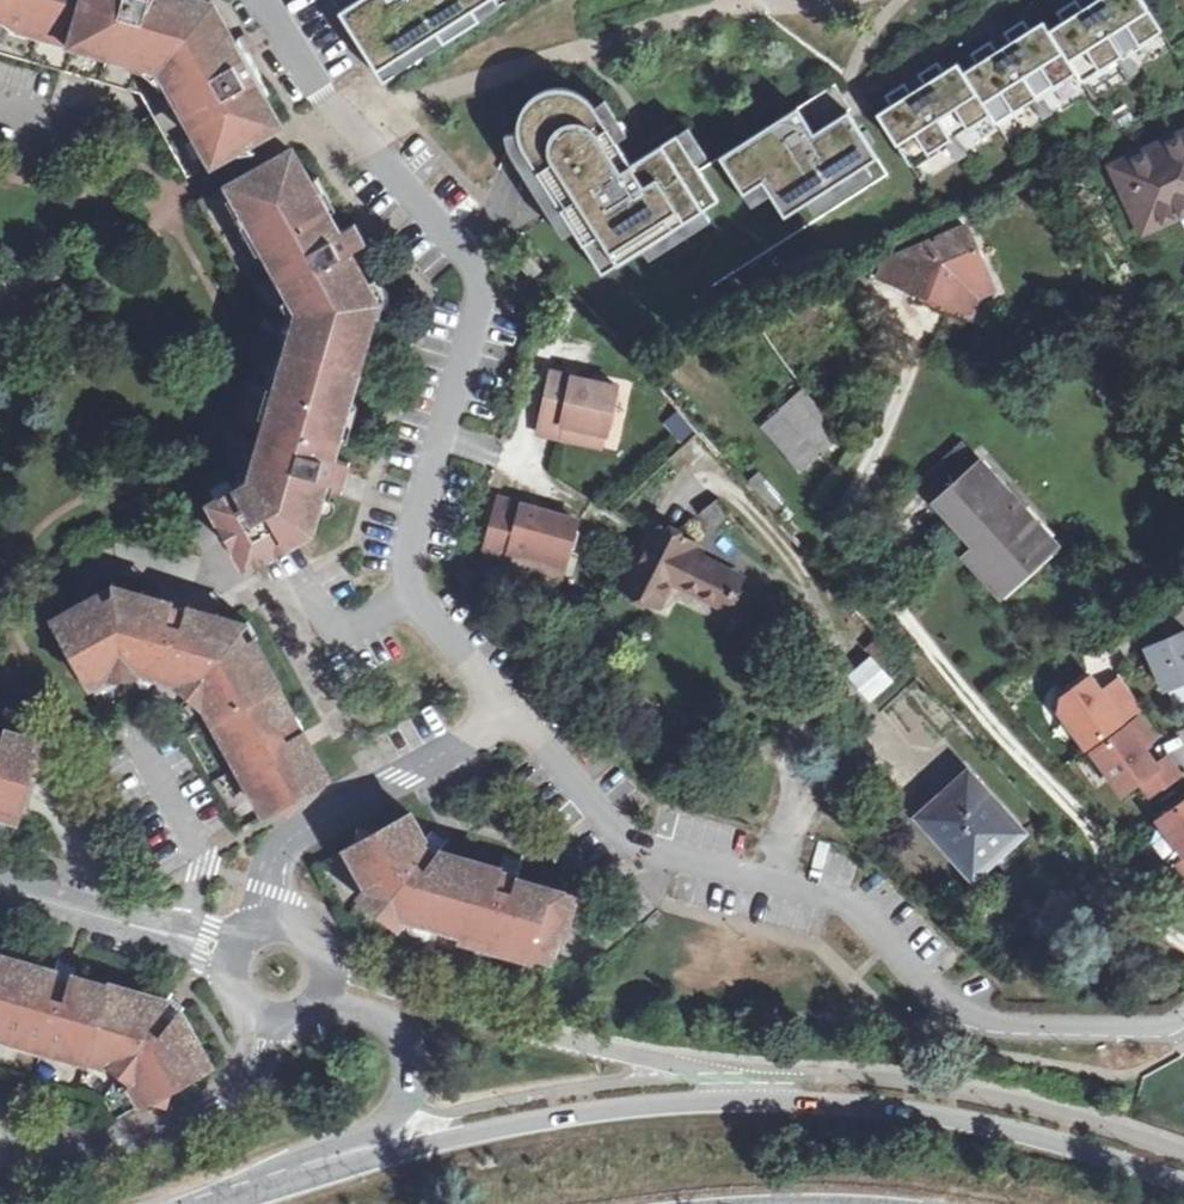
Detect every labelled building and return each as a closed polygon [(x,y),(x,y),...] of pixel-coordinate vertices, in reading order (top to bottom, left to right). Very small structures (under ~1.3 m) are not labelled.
[(187,175),(278,125),(252,79),(259,75),(247,54),(238,36),(231,40),(213,9),(182,0),(0,0),(0,54),(136,93),(187,175)] [(384,79),(508,0),(334,0),(384,79)] [(877,112),(910,164),(945,142),(956,135),(991,113),(996,122),(1031,100),(1042,93),(1076,71),(1082,80),(1117,58),(1127,52),(1162,30),(1143,0),(1096,0),(1113,27),(1101,35),(1083,7),(1078,0),(1073,0),(1057,10),(1063,20),(1050,28),(1044,19),(1031,28),(1024,18),(1004,31),(1010,40),(1028,68),(1014,77),(997,49),(990,39),(971,52),(976,61),(964,69),(958,60),(944,69),(938,60),(918,73),(924,82),(941,110),(928,118),(910,90),(904,81),(885,94),(891,103),(877,112)] [(1096,0),(1093,0),(1090,2),(1083,7),(1101,35),(1113,27),(1096,0)] [(1028,68),(1010,40),(1003,45),(997,49),(1014,77),(1028,68)] [(1127,52),(1117,58),(1128,77),(1139,70),(1127,52)] [(941,110),(924,82),(917,86),(910,90),(928,118),(941,110)] [(832,85),(720,156),(743,193),(763,180),(771,194),(784,216),(807,202),(866,165),(878,157),(850,114),(832,85)] [(525,105),(516,128),(539,142),(533,159),(575,229),(601,272),(641,246),(703,208),(718,198),(696,163),(677,134),(630,163),(616,141),(594,106),(584,93),(557,86),(536,93),(525,105)] [(1042,93),(1031,100),(1043,118),(1053,111),(1042,93)] [(605,98),(594,106),(616,141),(627,134),(605,98)] [(688,127),(677,134),(696,163),(707,156),(688,127)] [(539,142),(516,128),(506,134),(508,146),(544,205),(563,236),(575,229),(533,159),(539,142)] [(956,135),(945,142),(956,160),(967,153),(956,135)] [(1113,167),(1143,232),(1180,216),(1175,207),(1183,202),(1183,135),(1113,167)] [(306,180),(289,149),(199,200),(264,313),(222,463),(201,475),(222,512),(240,545),(250,562),(316,524),(323,501),(329,476),(338,478),(344,480),(347,472),(349,464),(334,460),(341,435),(346,418),(341,417),(345,399),(370,307),(374,294),(367,283),(347,246),(362,238),(358,229),(354,222),(338,230),(326,207),(318,192),(314,194),(306,180)] [(866,165),(807,202),(814,212),(872,175),(866,165)] [(317,174),(306,180),(314,194),(318,192),(326,207),(334,202),(317,174)] [(763,180),(743,193),(751,206),(771,194),(763,180)] [(1175,207),(1180,216),(1183,214),(1183,202),(1175,207)] [(703,208),(641,246),(648,257),(710,219),(703,208)] [(927,242),(909,290),(973,317),(980,301),(998,291),(969,223),(927,242)] [(909,290),(927,242),(883,259),(875,278),(909,290)] [(377,282),(367,283),(374,294),(370,307),(380,307),(387,300),(387,291),(383,284),(377,282)] [(617,386),(552,371),(538,432),(560,437),(562,424),(604,433),(607,434),(617,386)] [(809,393),(786,412),(810,440),(791,458),(802,469),(843,435),(809,393)] [(358,403),(345,399),(341,417),(346,418),(341,435),(348,438),(358,403)] [(786,412),(768,428),(791,458),(810,440),(786,412)] [(601,446),(604,433),(562,424),(560,437),(601,446)] [(938,501),(981,462),(962,440),(918,480),(938,501)] [(1050,537),(981,462),(938,501),(937,502),(976,546),(968,555),(1002,591),(1029,568),(1023,562),(1050,537)] [(329,476),(323,501),(331,503),(338,478),(329,476)] [(781,499),(762,478),(751,489),(770,511),(781,499)] [(576,518),(500,497),(486,548),(508,554),(507,560),(535,569),(539,552),(565,558),(576,518)] [(240,545),(222,512),(216,515),(219,520),(215,524),(212,530),(213,538),(218,543),(226,545),(231,543),(233,548),(240,545)] [(691,542),(656,525),(627,583),(661,599),(672,581),(724,607),(740,575),(688,548),(691,542)] [(1056,542),(1050,537),(1023,562),(1029,568),(1056,542)] [(560,576),(565,558),(539,552),(535,569),(560,576)] [(252,636),(256,631),(238,619),(194,606),(113,583),(51,617),(86,680),(107,668),(105,655),(133,652),(134,665),(180,677),(189,667),(212,686),(202,695),(229,742),(234,740),(256,779),(250,782),(266,809),(328,774),(302,728),(305,725),(300,717),(297,711),(293,712),(252,636)] [(661,599),(627,583),(623,589),(657,607),(661,599)] [(1148,646),(1165,687),(1183,679),(1183,631),(1148,646)] [(863,646),(873,658),(889,675),(900,664),(878,635),(863,646)] [(105,655),(107,668),(134,665),(133,652),(105,655)] [(889,675),(873,658),(851,677),(871,696),(891,678),(889,675)] [(189,667),(180,677),(202,695),(212,686),(189,667)] [(1063,694),(1061,709),(1087,747),(1143,707),(1121,676),(1102,690),(1091,674),(1063,694)] [(1139,716),(1093,749),(1122,790),(1139,777),(1150,793),(1179,772),(1168,756),(1157,764),(1145,748),(1142,743),(1153,735),(1139,716)] [(44,760),(28,732),(20,736),(0,731),(0,805),(19,811),(32,766),(44,760)] [(1023,832),(968,772),(920,816),(966,867),(985,849),(994,858),(1023,832)] [(1158,817),(1183,853),(1183,798),(1158,817)] [(500,865),(439,848),(421,843),(425,837),(409,811),(348,844),(367,882),(364,889),(402,917),(407,912),(548,954),(559,919),(565,921),(574,891),(518,875),(519,870),(500,865)] [(429,831),(425,837),(421,843),(439,848),(441,839),(435,835),(429,831)] [(985,849),(966,867),(975,876),(994,858),(985,849)] [(500,865),(519,870),(521,860),(512,858),(503,855),(500,865)] [(1,1025),(1,1032),(109,1062),(110,1058),(135,1077),(132,1080),(142,1101),(205,1066),(178,1015),(162,1003),(70,977),(55,973),(19,963),(20,955),(0,950),(0,1025),(1,1025)] [(57,961),(55,973),(70,977),(74,966),(57,961)] [(168,995),(162,1003),(178,1015),(183,1008),(168,995)]
